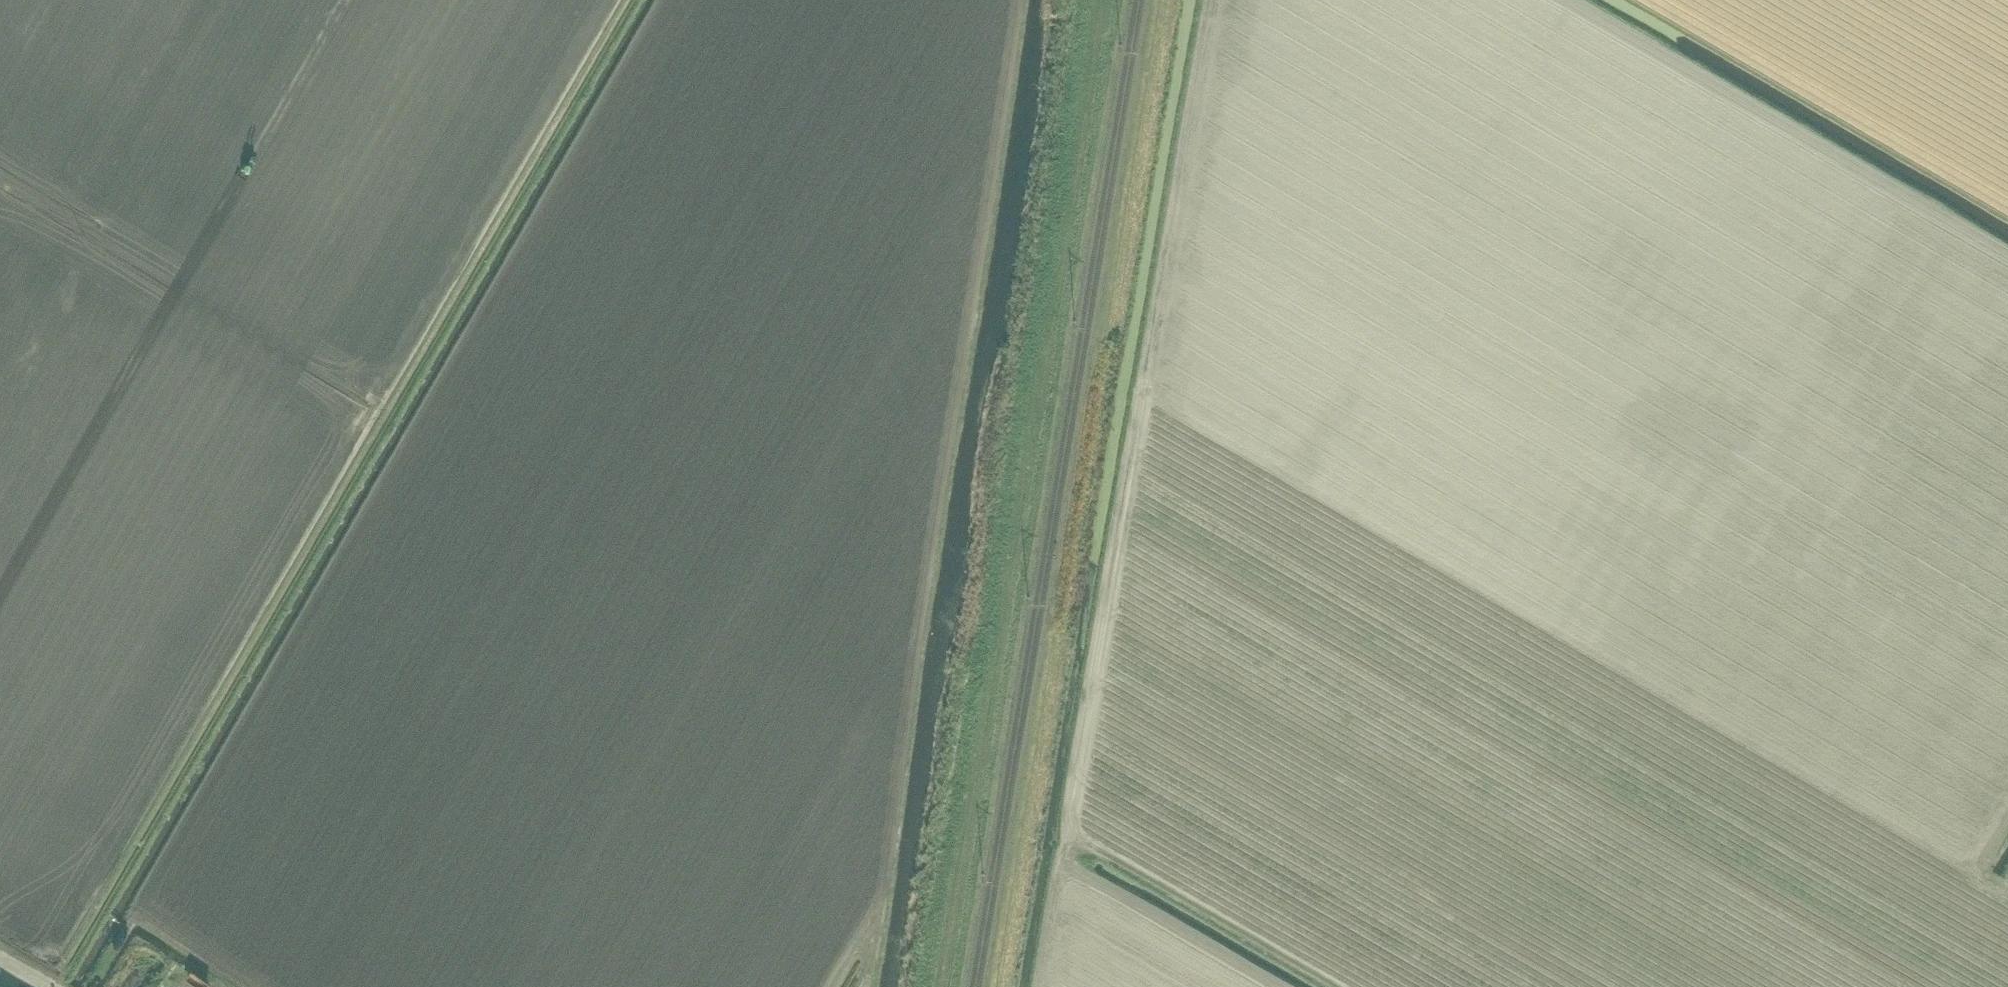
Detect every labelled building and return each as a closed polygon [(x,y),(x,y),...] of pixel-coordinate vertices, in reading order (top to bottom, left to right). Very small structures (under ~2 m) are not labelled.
[(219,949),(216,958),(233,963),(235,954),(219,949)]
